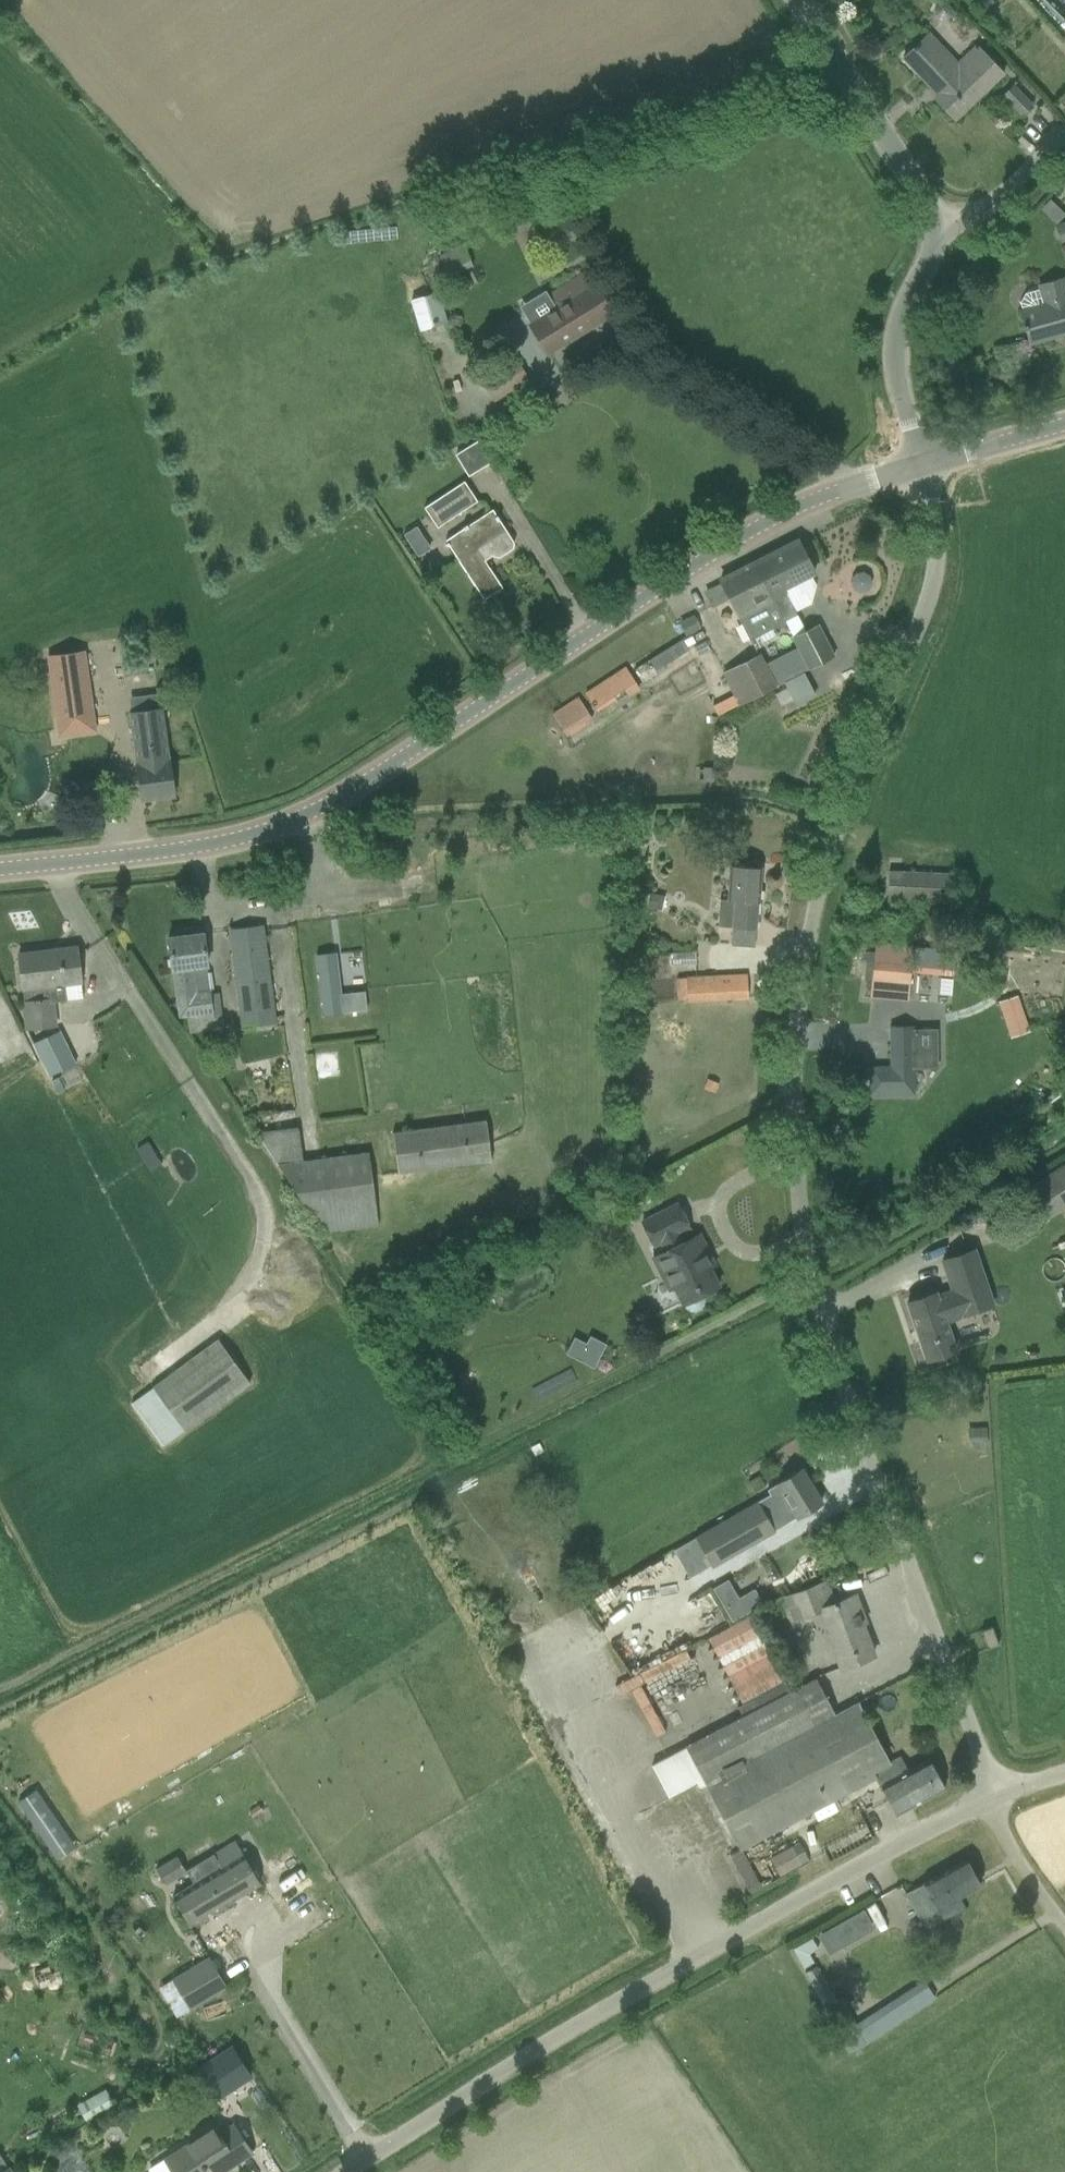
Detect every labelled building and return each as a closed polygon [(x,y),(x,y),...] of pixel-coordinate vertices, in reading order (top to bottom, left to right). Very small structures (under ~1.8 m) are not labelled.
[(960,62),(931,31),(903,58),(929,85),(931,83),(940,92),(935,98),(955,119),(1003,74),(976,47),(960,62)] [(1018,114),(1011,106),(1003,114),(1010,122),(1018,114)] [(463,244),(439,256),(450,277),(474,265),(463,244)] [(548,354),(613,313),(610,308),(593,282),(586,270),(547,295),(554,307),(528,322),(548,354)] [(1041,288),(1026,291),(1021,301),(1024,310),(1022,311),(1030,343),(1064,333),(1064,285),(1063,279),(1040,286),(1041,288)] [(439,289),(424,294),(411,298),(420,329),(449,320),(439,289)] [(479,440),(458,451),(469,472),(490,461),(479,440)] [(478,500),(465,480),(426,505),(439,525),(478,500)] [(513,542),(505,529),(492,509),(445,540),(484,599),(502,587),(485,561),(491,556),(498,558),(512,548),(513,542)] [(421,550),(430,543),(417,526),(407,533),(421,550)] [(798,541),(754,563),(783,622),(784,621),(797,615),(796,613),(812,605),(817,585),(811,574),(815,572),(799,541),(798,541)] [(783,622),(754,563),(720,580),(748,639),(784,622),(784,621),(783,622)] [(731,618),(726,612),(720,616),(725,623),(731,618)] [(694,614),(679,622),(686,636),(701,628),(694,614)] [(818,625),(799,635),(794,637),(800,650),(810,668),(834,656),(818,625)] [(659,665),(691,649),(686,641),(655,657),(659,665)] [(94,713),(85,653),(85,650),(47,656),(56,718),(94,713)] [(810,668),(800,650),(765,668),(759,657),(725,674),(741,703),(810,668)] [(613,673),(624,689),(629,696),(640,688),(636,681),(625,665),(613,673)] [(130,697),(131,710),(129,710),(142,799),(174,795),(161,705),(159,706),(157,693),(130,697)] [(570,735),(596,717),(579,693),(553,712),(570,735)] [(699,767),(699,780),(711,780),(712,767),(699,767)] [(759,902),(761,867),(732,865),(729,900),(720,899),(718,926),(724,927),(732,928),(731,945),(755,947),(758,902),(759,902)] [(953,902),(955,874),(889,871),(888,899),(953,902)] [(646,906),(662,910),(665,896),(650,892),(646,906)] [(229,930),(240,1013),(242,1030),(277,1026),(264,925),(229,930)] [(221,994),(210,995),(203,933),(168,938),(179,1016),(189,1015),(191,1034),(225,1030),(221,994)] [(56,1025),(54,1003),(68,1002),(66,984),(82,983),(77,947),(76,947),(76,951),(52,953),(52,950),(19,954),(27,1028),(56,1025)] [(873,977),(910,980),(912,963),(874,960),(873,977)] [(339,969),(318,972),(324,1015),(344,1013),(367,1010),(365,991),(342,994),(339,969)] [(748,974),(726,975),(677,977),(678,999),(689,999),(749,997),(748,974)] [(1030,1031),(1018,995),(998,1001),(1010,1037),(1030,1031)] [(915,1024),(891,1024),(891,1027),(892,1066),(871,1066),(871,1095),(916,1094),(915,1067),(916,1067),(928,1066),(927,1031),(916,1032),(915,1024)] [(76,1063),(60,1030),(33,1043),(49,1076),(76,1063)] [(57,1093),(64,1089),(59,1078),(52,1081),(57,1093)] [(487,1117),(402,1128),(393,1130),(399,1171),(492,1159),(487,1117)] [(379,1224),(368,1152),(278,1165),(323,1231),(379,1224)] [(161,1164),(155,1153),(143,1160),(150,1171),(161,1164)] [(1045,1221),(1064,1208),(1064,1162),(1024,1188),(1045,1221)] [(703,1255),(708,1252),(699,1234),(683,1242),(678,1233),(689,1228),(677,1204),(642,1222),(654,1245),(661,1242),(665,1251),(653,1257),(669,1290),(675,1287),(683,1304),(684,1303),(687,1308),(691,1310),(696,1310),(700,1308),(703,1304),(703,1299),(701,1295),(719,1286),(710,1268),(703,1255)] [(975,1247),(969,1250),(944,1259),(957,1299),(939,1305),(935,1292),(908,1301),(928,1360),(955,1351),(945,1321),(995,1304),(975,1247)] [(596,1366),(608,1340),(592,1333),(589,1341),(576,1334),(567,1352),(596,1366)] [(162,1446),(185,1429),(249,1382),(216,1337),(152,1384),(155,1387),(131,1404),(162,1446)] [(994,1360),(999,1364),(1005,1360),(1005,1354),(999,1351),(994,1354),(994,1360)] [(974,1427),(974,1446),(987,1445),(986,1426),(974,1427)] [(822,1502),(801,1469),(770,1489),(771,1493),(696,1535),(713,1565),(772,1532),(822,1502)] [(748,1483),(755,1493),(765,1486),(759,1476),(748,1483)] [(840,1668),(874,1655),(851,1596),(833,1603),(825,1582),(787,1596),(795,1619),(820,1610),(840,1668)] [(755,1589),(742,1596),(751,1610),(763,1603),(755,1589)] [(699,1613),(715,1604),(709,1592),(692,1601),(699,1613)] [(740,1849),(876,1777),(875,1775),(876,1774),(874,1769),(891,1762),(859,1701),(858,1700),(835,1712),(816,1676),(793,1688),(752,1615),(741,1621),(725,1629),(709,1638),(743,1704),(738,1706),(742,1714),(685,1744),(706,1784),(709,1790),(740,1849)] [(988,1648),(989,1648),(999,1645),(992,1626),(981,1630),(988,1648)] [(645,1680),(694,1659),(690,1650),(627,1675),(652,1736),(666,1730),(645,1680)] [(698,1782),(700,1787),(706,1784),(685,1744),(650,1762),(652,1765),(669,1798),(698,1782)] [(876,1774),(875,1775),(876,1777),(896,1814),(903,1811),(901,1808),(909,1803),(911,1806),(945,1788),(929,1758),(908,1768),(902,1756),(891,1762),(874,1769),(876,1774)] [(58,1859),(79,1845),(39,1787),(18,1801),(58,1859)] [(174,1896),(191,1925),(261,1883),(237,1842),(187,1871),(195,1884),(174,1896)] [(748,1847),(735,1852),(750,1891),(763,1885),(748,1847)] [(780,1876),(794,1868),(784,1849),(770,1857),(780,1876)] [(167,1883),(188,1871),(178,1854),(158,1866),(167,1883)] [(961,1896),(981,1885),(966,1859),(923,1883),(906,1893),(913,1906),(926,1927),(965,1905),(961,1896)] [(880,1903),(819,1929),(829,1951),(890,1926),(880,1903)] [(792,1947),(802,1966),(819,1957),(810,1938),(792,1947)] [(228,1987),(210,1957),(174,1979),(192,2008),(228,1987)] [(817,1966),(805,1973),(827,2012),(839,2006),(817,1966)] [(888,2029),(939,1996),(927,1977),(876,2011),(888,2029)] [(211,2103),(253,2076),(232,2044),(190,2072),(211,2103)] [(108,2088),(81,2101),(88,2115),(115,2103),(108,2088)] [(174,2171),(214,2171),(219,2169),(221,2171),(252,2152),(235,2125),(220,2134),(215,2128),(166,2159),(174,2171)]
